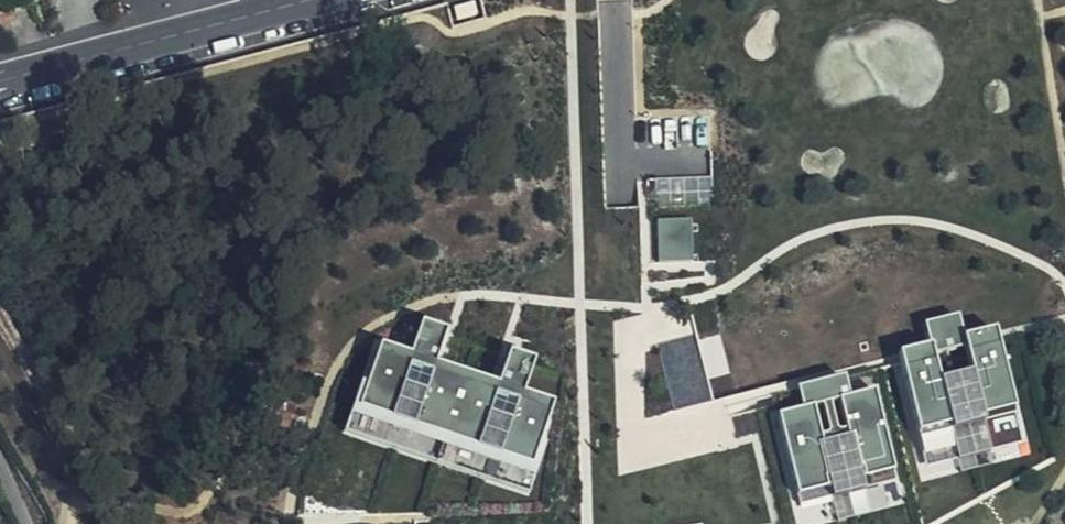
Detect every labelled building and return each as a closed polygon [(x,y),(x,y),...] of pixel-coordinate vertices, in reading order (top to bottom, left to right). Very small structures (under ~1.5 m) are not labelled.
[(41,0),(44,8),(57,0),(41,0)] [(680,203),(708,200),(707,189),(679,191),(680,203)] [(694,260),(693,219),(660,220),(661,261),(694,260)] [(964,339),(959,316),(926,324),(931,345),(899,353),(927,465),(1023,442),(995,331),(964,339)] [(511,354),(500,386),(435,364),(446,333),(423,325),(413,352),(379,340),(348,429),(527,490),(556,405),(525,394),(535,362),(511,354)] [(658,342),(675,408),(714,399),(697,333),(658,342)] [(850,397),(845,378),(799,389),(804,410),(780,416),(801,504),(896,481),(874,391),(850,397)]
